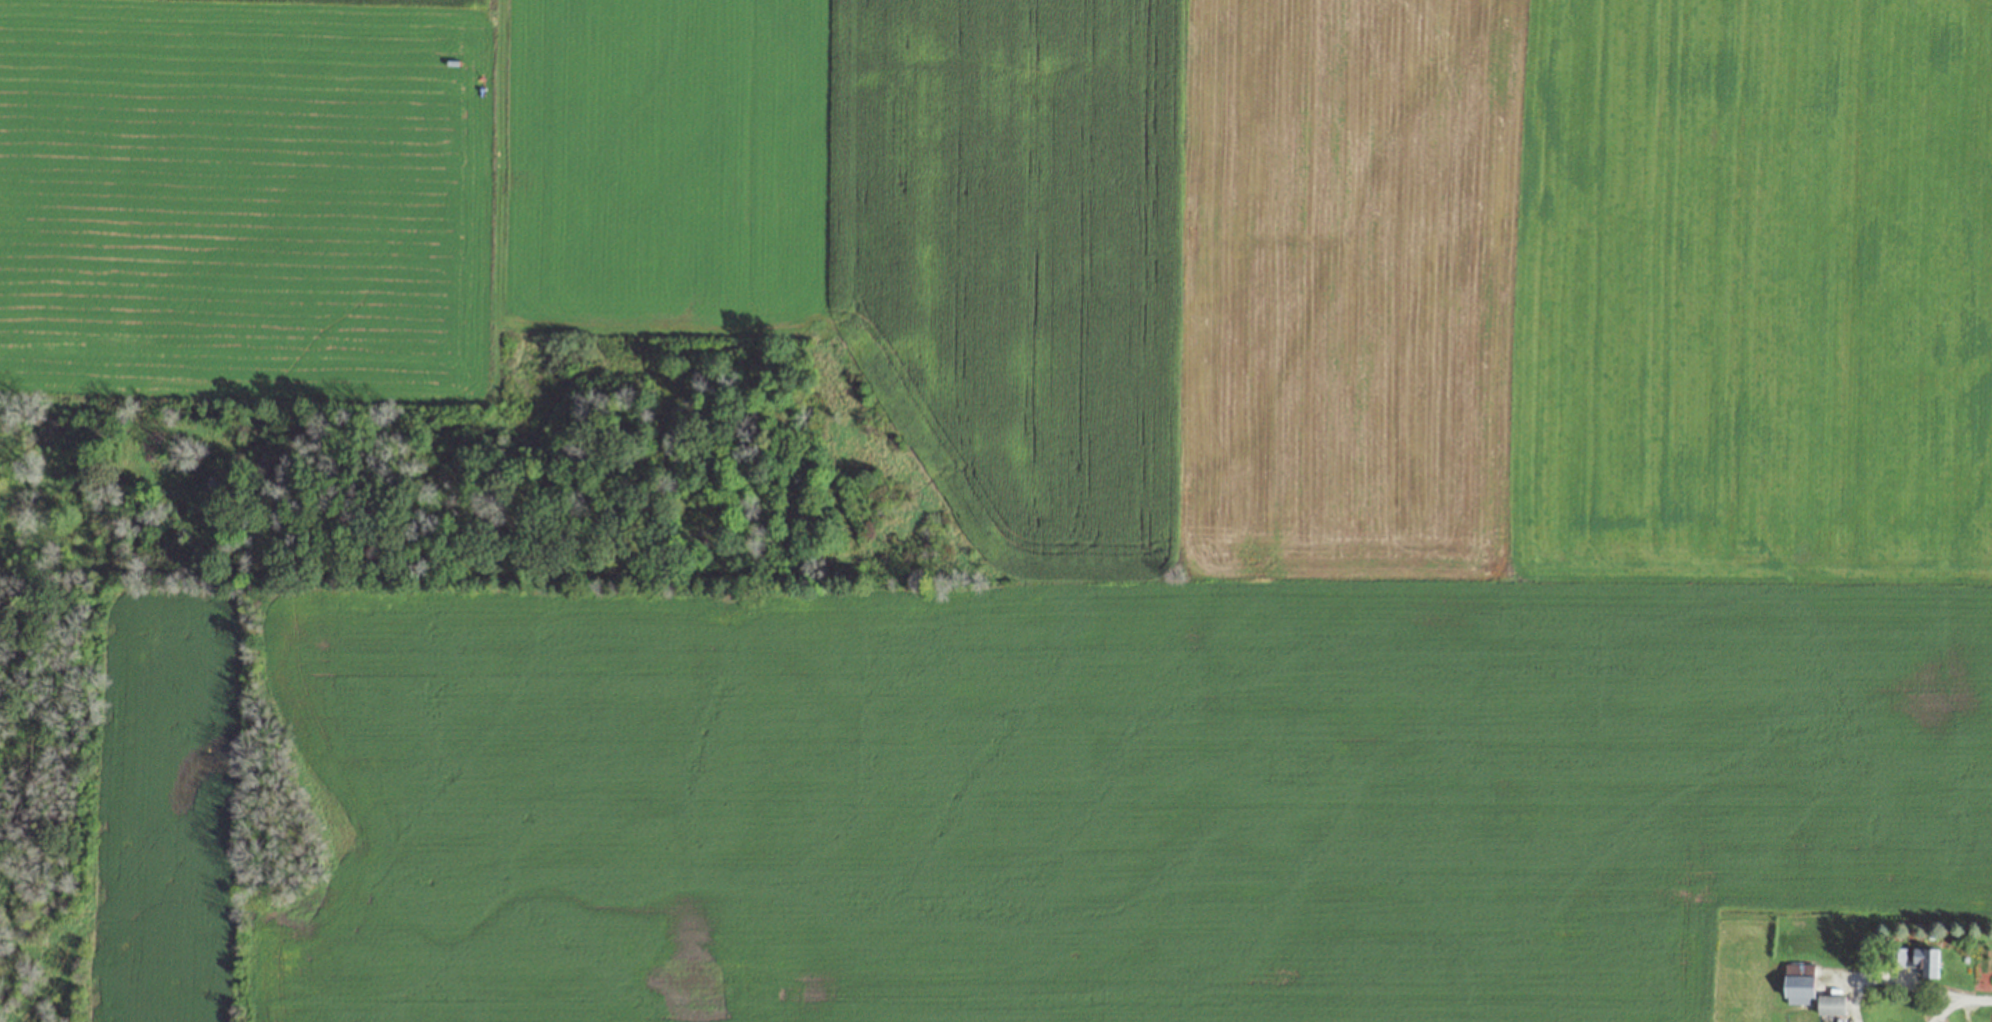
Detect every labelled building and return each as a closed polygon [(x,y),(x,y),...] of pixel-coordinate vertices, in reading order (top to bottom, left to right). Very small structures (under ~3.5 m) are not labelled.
[(1937,975),(1938,948),(1897,947),(1897,963),(1921,964),(1921,975),(1937,975)] [(1814,963),(1784,963),(1784,996),(1814,996),(1814,963)] [(1845,994),(1817,993),(1817,1013),(1844,1014),(1845,994)]
